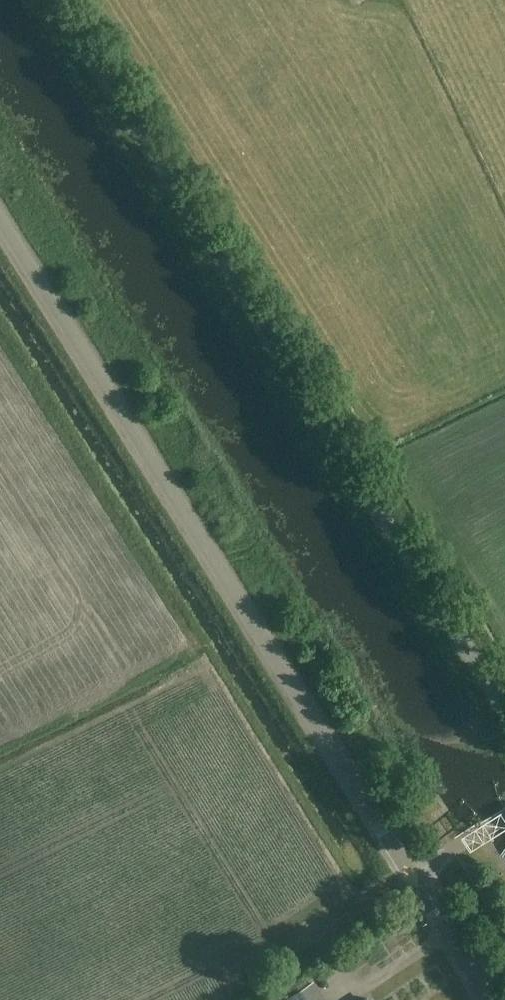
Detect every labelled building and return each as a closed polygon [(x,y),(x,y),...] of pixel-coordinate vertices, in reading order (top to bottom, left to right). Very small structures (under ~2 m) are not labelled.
[(302,974),(284,985),(291,995),(286,998),(288,999),(325,999),(313,981),(308,984),(302,974)]
